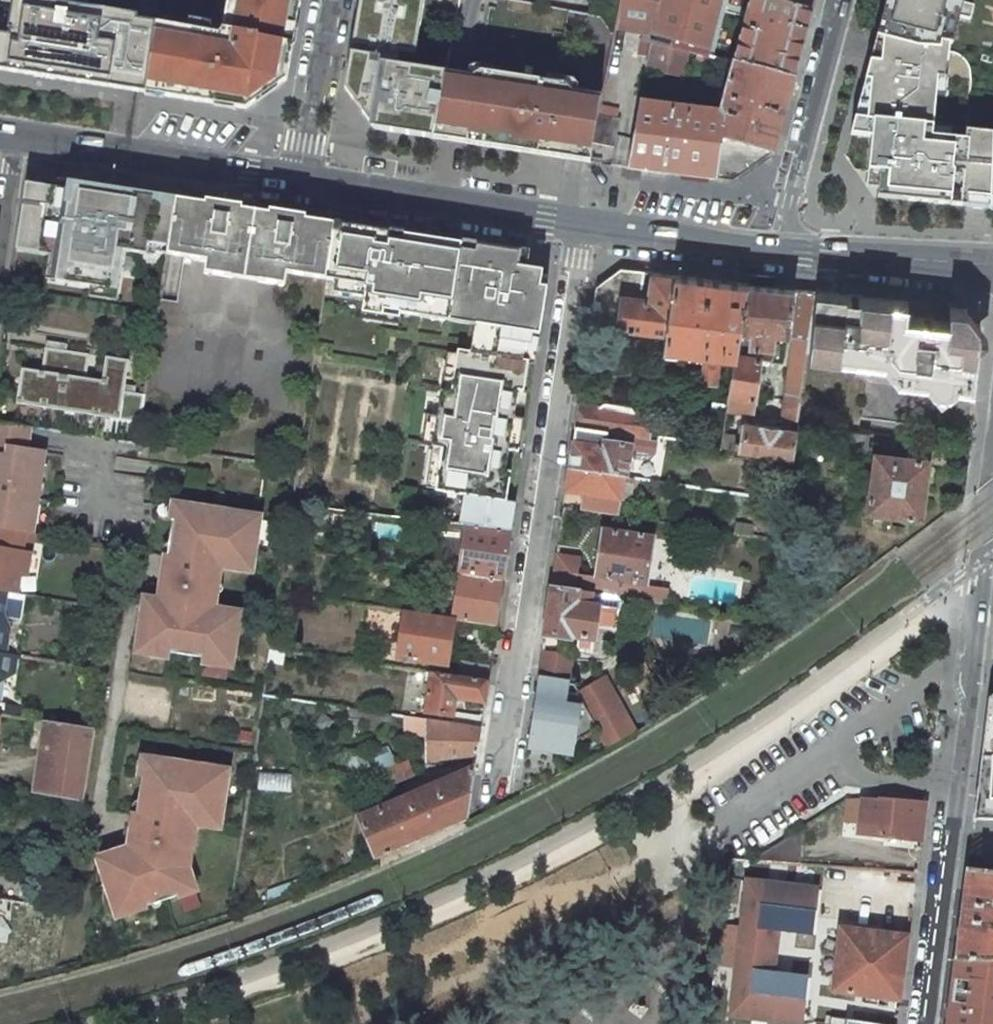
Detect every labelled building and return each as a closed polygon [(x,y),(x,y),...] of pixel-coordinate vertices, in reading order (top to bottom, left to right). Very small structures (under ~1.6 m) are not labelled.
[(145,93),(155,25),(136,22),(137,17),(84,9),(86,0),(0,0),(0,69),(145,93)] [(145,93),(245,108),(286,80),(300,0),(228,0),(223,29),(219,34),(155,25),(153,42),(145,93)] [(345,89),(373,129),(433,137),(443,71),(411,66),(396,64),(397,51),(413,54),(423,0),(360,0),(345,89)] [(617,19),(616,24),(616,27),(642,32),(641,39),(643,40),(651,41),(662,0),(621,0),(617,19)] [(810,12),(767,0),(662,0),(651,41),(651,42),(687,52),(697,54),(724,62),(734,64),(792,80),(810,12)] [(810,12),(814,0),(767,0),(810,12)] [(874,36),(919,48),(941,48),(942,42),(952,44),(964,0),(884,0),(874,36)] [(919,48),(874,36),(870,52),(850,134),(871,137),(868,171),(880,171),(879,181),(877,197),(949,204),(953,164),(962,165),(966,122),(944,119),(952,44),(942,42),(941,48),(919,48)] [(648,57),(651,42),(651,41),(643,40),(640,55),(648,57)] [(674,69),(683,71),(687,52),(651,42),(648,57),(646,71),(673,76),(674,69)] [(721,72),(724,62),(697,54),(687,92),(703,96),(711,69),(721,72)] [(720,115),(721,115),(713,179),(732,182),(773,153),(792,80),(734,64),(720,115)] [(433,137),(522,152),(523,147),(536,149),(536,152),(552,155),(552,157),(591,163),(592,153),(592,143),(600,107),(602,95),(479,76),(443,71),(433,137)] [(720,115),(640,105),(628,169),(713,179),(721,115),(720,115)] [(617,118),(618,110),(600,107),(592,143),(614,148),(619,119),(617,118)] [(992,142),(992,141),(992,124),(966,122),(962,165),(953,164),(949,204),(965,206),(978,207),(992,208),(992,142)] [(592,153),(612,157),(614,148),(592,143),(592,153)] [(523,147),(522,152),(552,157),(552,155),(536,152),(536,149),(523,147)] [(167,255),(174,206),(156,204),(69,190),(26,183),(17,240),(50,245),(49,255),(59,256),(55,281),(89,287),(116,291),(123,251),(154,256),(155,253),(167,255)] [(69,190),(156,204),(158,196),(70,183),(69,190)] [(246,280),(247,272),(255,212),(241,210),(242,206),(206,201),(205,204),(175,199),(174,206),(167,255),(208,260),(206,274),(233,278),(246,280)] [(246,280),(261,283),(286,287),(289,272),(327,277),(332,244),(335,224),(305,220),(305,216),(269,211),(269,214),(255,212),(247,272),(246,280)] [(377,231),(335,224),(332,244),(327,277),(327,280),(335,281),(354,284),(352,296),(364,299),(362,314),(383,316),(385,311),(400,314),(422,317),(423,307),(476,315),(475,325),(470,352),(457,350),(457,355),(451,392),(441,390),(437,416),(432,447),(442,448),(436,491),(465,496),(461,526),(466,526),(510,532),(513,510),(505,509),(506,501),(511,472),(505,471),(509,450),(514,417),(518,390),(523,391),(528,361),(523,360),(527,333),(533,334),(536,314),(542,315),(544,309),(547,288),(540,287),(542,271),(517,267),(519,253),(476,246),(475,252),(462,250),(463,244),(404,235),(404,240),(389,238),(390,233),(377,231)] [(50,245),(17,240),(15,250),(49,255),(50,245)] [(476,246),(463,244),(462,250),(475,252),(476,246)] [(45,280),(55,281),(59,256),(49,255),(45,280)] [(618,325),(667,332),(675,275),(653,272),(653,271),(652,271),(649,290),(642,289),(644,270),(621,267),(597,285),(591,321),(592,322),(618,325)] [(745,286),(675,275),(667,332),(663,357),(679,360),(681,347),(706,351),(695,421),(710,423),(721,354),(735,356),(745,286)] [(794,289),(745,286),(735,356),(761,357),(761,360),(772,360),(773,358),(774,343),(773,343),(774,328),(788,330),(794,289)] [(115,301),(116,291),(89,287),(87,296),(115,301)] [(816,291),(800,290),(782,417),(791,419),(790,421),(797,422),(804,376),(806,365),(808,350),(810,337),(809,337),(816,291)] [(948,322),(906,317),(908,301),(866,297),(816,291),(809,337),(810,337),(808,350),(883,359),(896,375),(927,379),(940,396),(957,383),(972,385),(979,323),(971,322),(971,316),(965,315),(966,307),(950,305),(948,322)] [(476,315),(423,307),(422,317),(475,325),(476,315)] [(539,335),(542,315),(536,314),(533,334),(539,335)] [(17,404),(140,424),(144,396),(125,393),(130,362),(107,358),(102,389),(85,387),(90,356),(46,349),(42,372),(41,381),(21,377),(17,404)] [(761,357),(735,356),(725,424),(732,425),(735,409),(753,412),(761,360),(761,357)] [(23,369),(21,377),(41,381),(42,372),(23,369)] [(597,409),(579,406),(576,430),(633,438),(651,441),(651,436),(654,418),(636,416),(631,410),(604,405),(597,409)] [(0,422),(0,455),(6,456),(7,447),(27,450),(30,427),(24,426),(0,422)] [(742,441),(723,438),(721,447),(792,458),(796,431),(744,422),(742,441)] [(633,438),(576,430),(570,469),(623,477),(626,478),(633,438)] [(869,434),(838,430),(836,446),(866,450),(869,434)] [(7,447),(6,456),(0,455),(0,529),(1,529),(24,533),(31,534),(44,452),(27,450),(7,447)] [(929,466),(875,460),(868,518),(922,524),(929,466)] [(623,477),(570,469),(566,492),(582,494),(581,504),(612,508),(630,501),(633,479),(626,478),(623,477)] [(513,510),(514,502),(506,501),(505,509),(513,510)] [(222,566),(250,570),(258,519),(231,515),(231,517),(230,523),(200,518),(201,513),(201,511),(175,507),(167,558),(169,558),(165,586),(160,585),(158,606),(145,604),(140,639),(160,642),(158,651),(212,659),(214,650),(233,653),(238,618),(214,614),(222,566)] [(455,525),(435,522),(433,535),(453,537),(455,525)] [(510,532),(466,526),(459,574),(503,580),(510,532)] [(0,538),(0,592),(6,593),(15,594),(17,577),(24,578),(28,555),(21,554),(24,533),(1,529),(0,538)] [(653,538),(604,531),(596,578),(646,586),(653,538)] [(557,556),(555,563),(552,587),(571,590),(573,575),(574,566),(575,558),(557,556)] [(503,580),(459,574),(455,600),(436,597),(432,618),(454,621),(495,628),(503,580)] [(596,578),(573,575),(571,590),(585,592),(618,598),(619,598),(620,588),(645,592),(646,586),(596,578)] [(645,592),(644,602),(667,606),(670,590),(646,586),(645,592)] [(571,590),(552,587),(544,635),(571,639),(571,638),(594,641),(599,608),(583,605),(585,592),(571,590)] [(645,592),(620,588),(619,598),(644,602),(645,592)] [(583,605),(599,608),(616,610),(618,598),(585,592),(583,605)] [(432,618),(404,613),(397,660),(446,667),(454,621),(432,618)] [(542,652),(539,670),(566,674),(569,656),(542,652)] [(17,655),(2,653),(0,663),(0,680),(3,681),(14,673),(17,655)] [(105,658),(93,656),(91,667),(103,669),(103,666),(105,658)] [(489,665),(460,661),(458,677),(487,682),(489,665)] [(539,670),(538,679),(565,683),(566,674),(539,670)] [(458,677),(432,674),(427,713),(451,717),(454,697),(484,702),(487,682),(458,677)] [(635,734),(603,680),(602,680),(577,694),(574,685),(538,680),(525,768),(521,795),(564,774),(556,756),(599,732),(609,749),(635,734)] [(989,698),(981,757),(992,759),(992,694),(989,698)] [(20,718),(21,706),(0,703),(0,714),(20,718)] [(482,716),(456,712),(454,726),(480,730),(482,716)] [(450,724),(418,719),(418,736),(426,736),(426,761),(476,756),(480,730),(454,726),(449,726),(450,724)] [(94,729),(43,721),(32,791),(83,801),(85,783),(89,760),(92,737),(94,729)] [(372,753),(380,773),(396,766),(388,746),(372,753)] [(361,750),(346,756),(359,784),(374,777),(361,750)] [(981,757),(981,759),(978,778),(992,780),(992,759),(981,757)] [(396,766),(380,773),(386,787),(414,775),(408,761),(396,766)] [(171,768),(143,764),(136,814),(138,815),(136,828),(131,828),(127,855),(100,864),(115,909),(130,904),(132,911),(179,896),(177,888),(192,883),(184,861),(190,823),(218,827),(226,776),(200,772),(198,779),(169,775),(171,768)] [(474,768),(358,818),(374,862),(468,821),(474,768)] [(293,772),(259,770),(257,790),(291,793),(293,772)] [(978,778),(973,819),(992,820),(992,780),(978,778)] [(925,802),(863,799),(858,833),(920,841),(925,802)] [(801,831),(752,861),(800,865),(801,831)] [(967,869),(955,960),(992,961),(992,873),(967,869)] [(732,1014),(801,1023),(807,977),(791,975),(775,973),(781,931),(796,933),(813,936),(819,891),(747,881),(741,926),(723,924),(718,962),(739,965),(732,1014)] [(910,920),(893,918),(891,934),(908,936),(910,920)] [(891,934),(839,927),(833,986),(832,993),(854,996),(900,1002),(908,936),(891,934)] [(955,960),(947,1023),(992,1023),(992,961),(955,960)]
